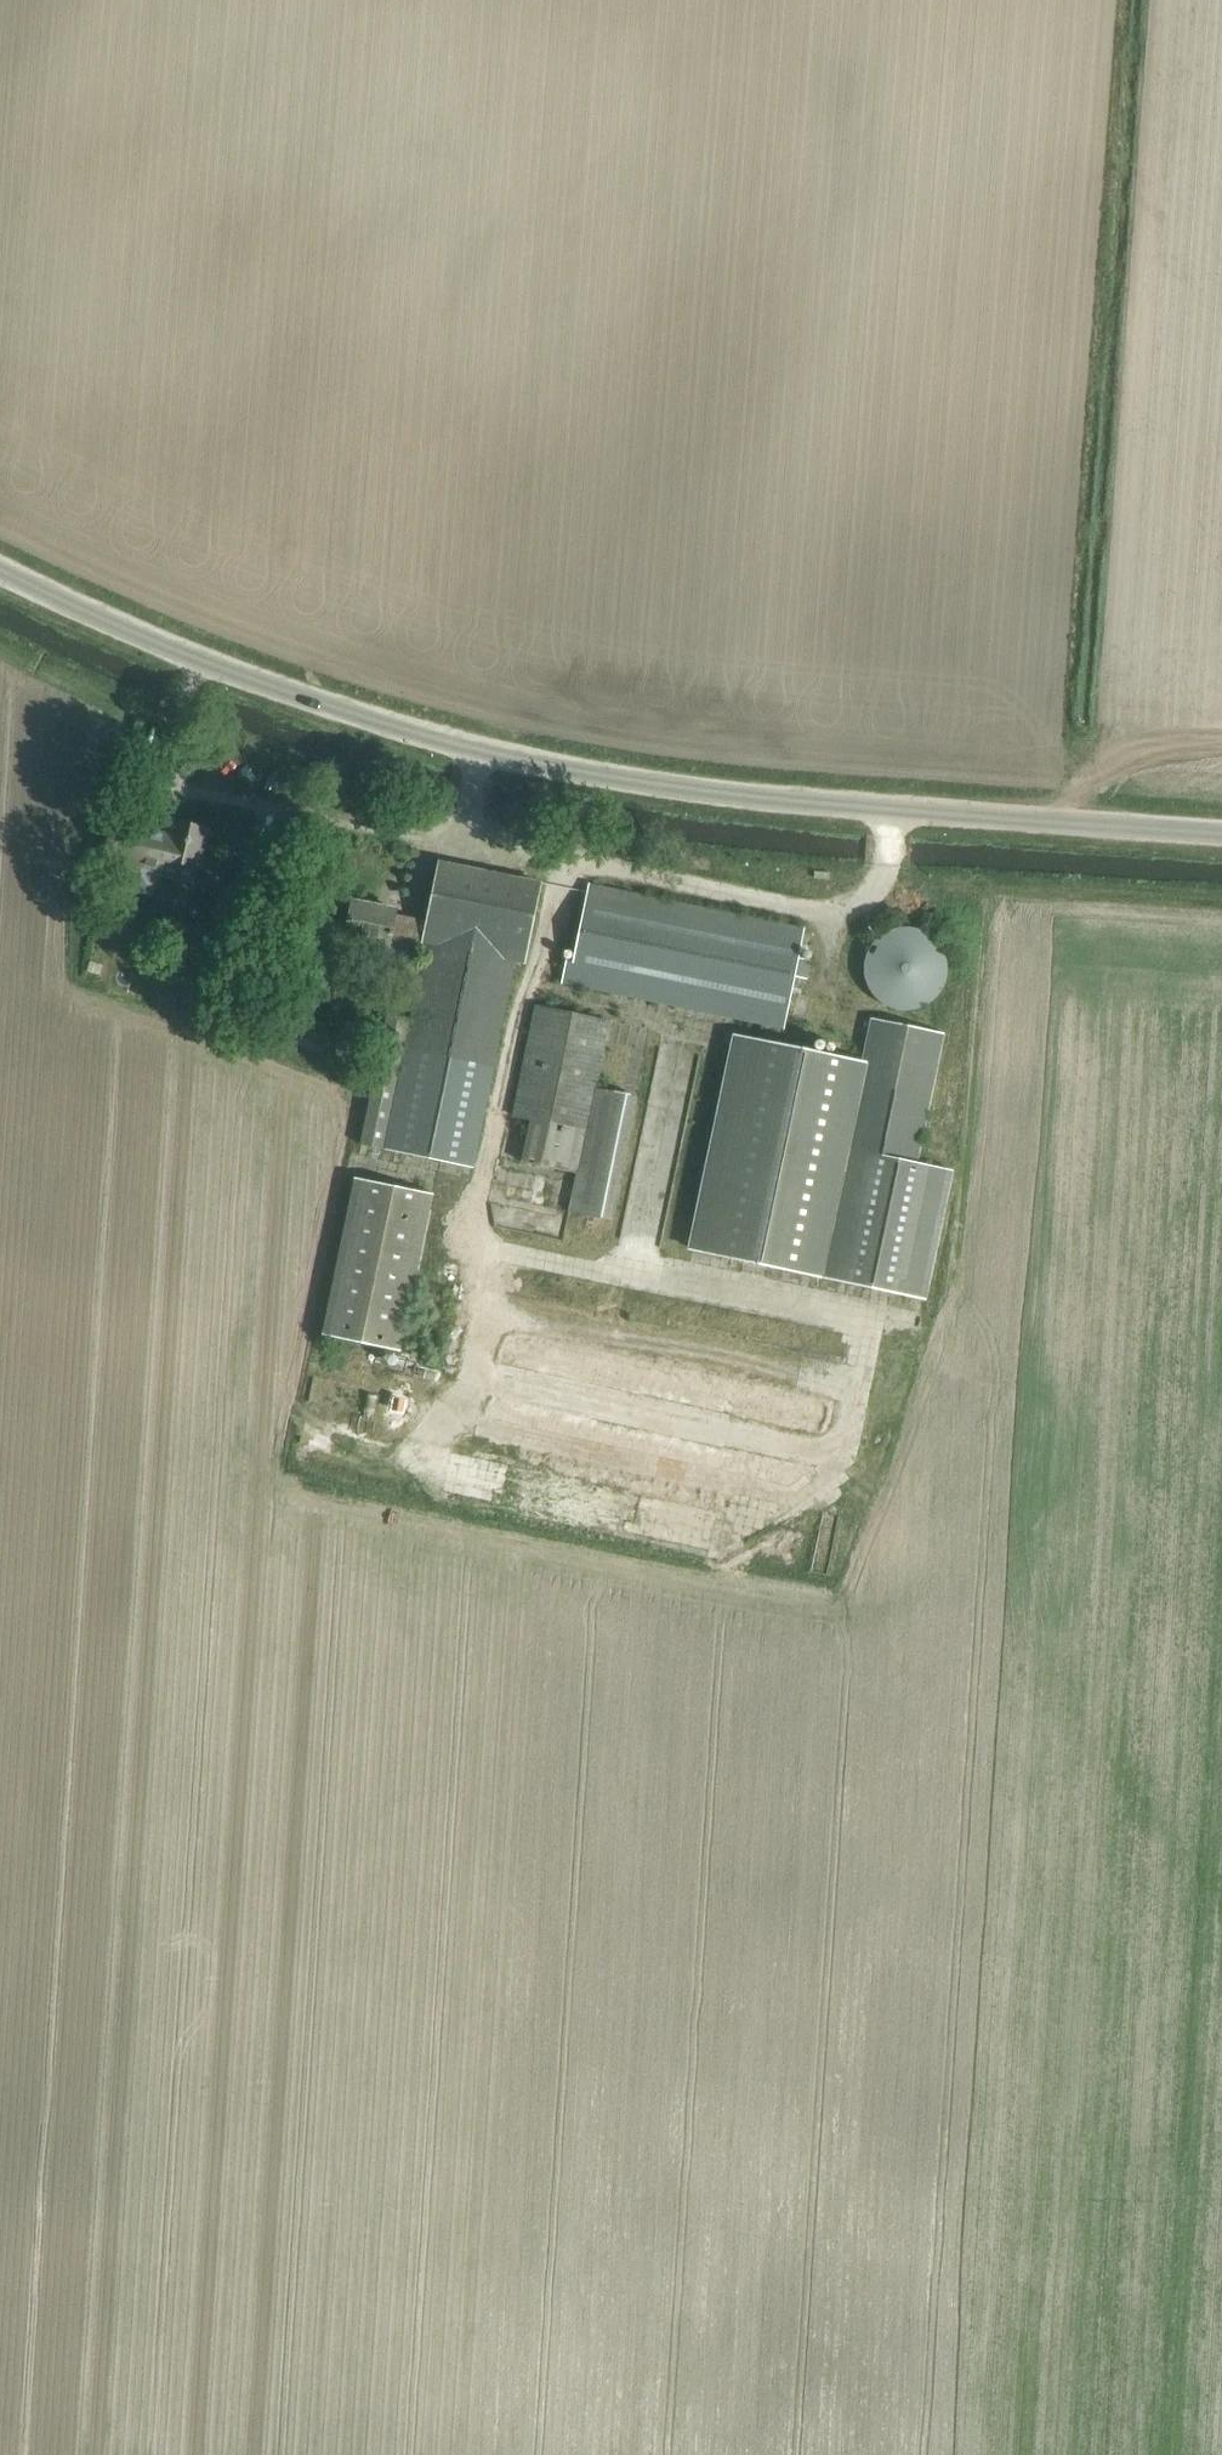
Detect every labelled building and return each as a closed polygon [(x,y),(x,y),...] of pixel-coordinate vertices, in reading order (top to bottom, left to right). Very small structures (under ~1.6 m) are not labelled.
[(171,838),(166,858),(166,859),(198,866),(207,828),(175,821),(171,838)] [(166,858),(171,838),(148,832),(148,830),(113,822),(105,857),(140,865),(143,853),(166,858)] [(241,886),(281,896),(287,872),(246,863),(241,886)] [(430,943),(414,1019),(384,1013),(358,1143),(475,1168),(518,960),(524,961),(540,883),(439,863),(427,921),(395,914),(395,910),(352,901),(345,937),(388,946),(390,935),(430,943)] [(782,1027),(803,928),(589,884),(573,961),(565,959),(561,980),(782,1027)] [(946,960),(942,949),(935,939),(925,932),(913,928),(901,928),(889,932),(879,938),(871,948),(867,959),(866,971),(868,983),(874,994),(883,1002),(894,1007),(906,1009),(918,1008),(929,1002),(938,994),(944,984),(947,972),(946,960)] [(636,1096),(597,1088),(610,1021),(535,1006),(512,1118),(528,1121),(520,1162),(576,1173),(568,1211),(611,1220),(636,1096)] [(915,1161),(942,1033),(870,1018),(862,1060),(732,1034),(689,1249),(815,1274),(815,1275),(925,1298),(952,1169),(915,1161)] [(352,1176),(319,1334),(399,1350),(432,1193),(352,1176)] [(788,1417),(642,1387),(633,1431),(757,1456),(761,1440),(783,1445),(788,1417)] [(524,1505),(711,1539),(718,1500),(532,1466),(524,1505)]
